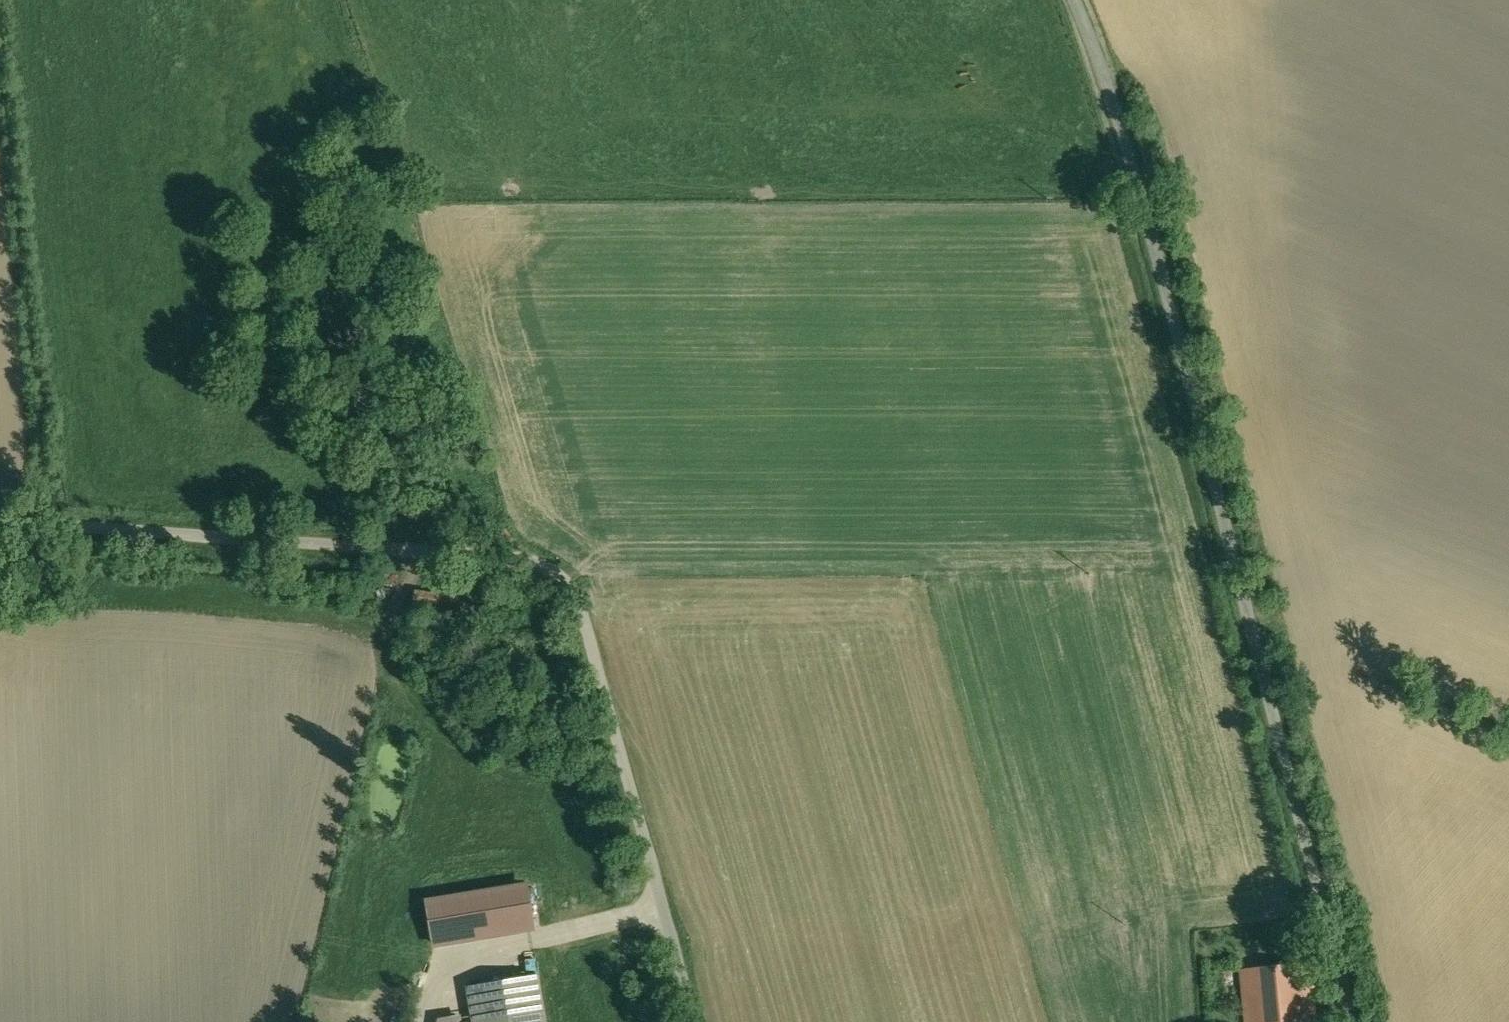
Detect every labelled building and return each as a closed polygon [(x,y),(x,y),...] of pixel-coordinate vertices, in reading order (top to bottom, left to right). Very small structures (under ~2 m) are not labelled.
[(433,896),(440,946),(544,932),(538,882),(433,896)] [(1242,970),(1247,1021),(1316,1021),(1310,963),(1242,970)] [(468,986),(474,1021),(546,1021),(538,975),(468,986)]
